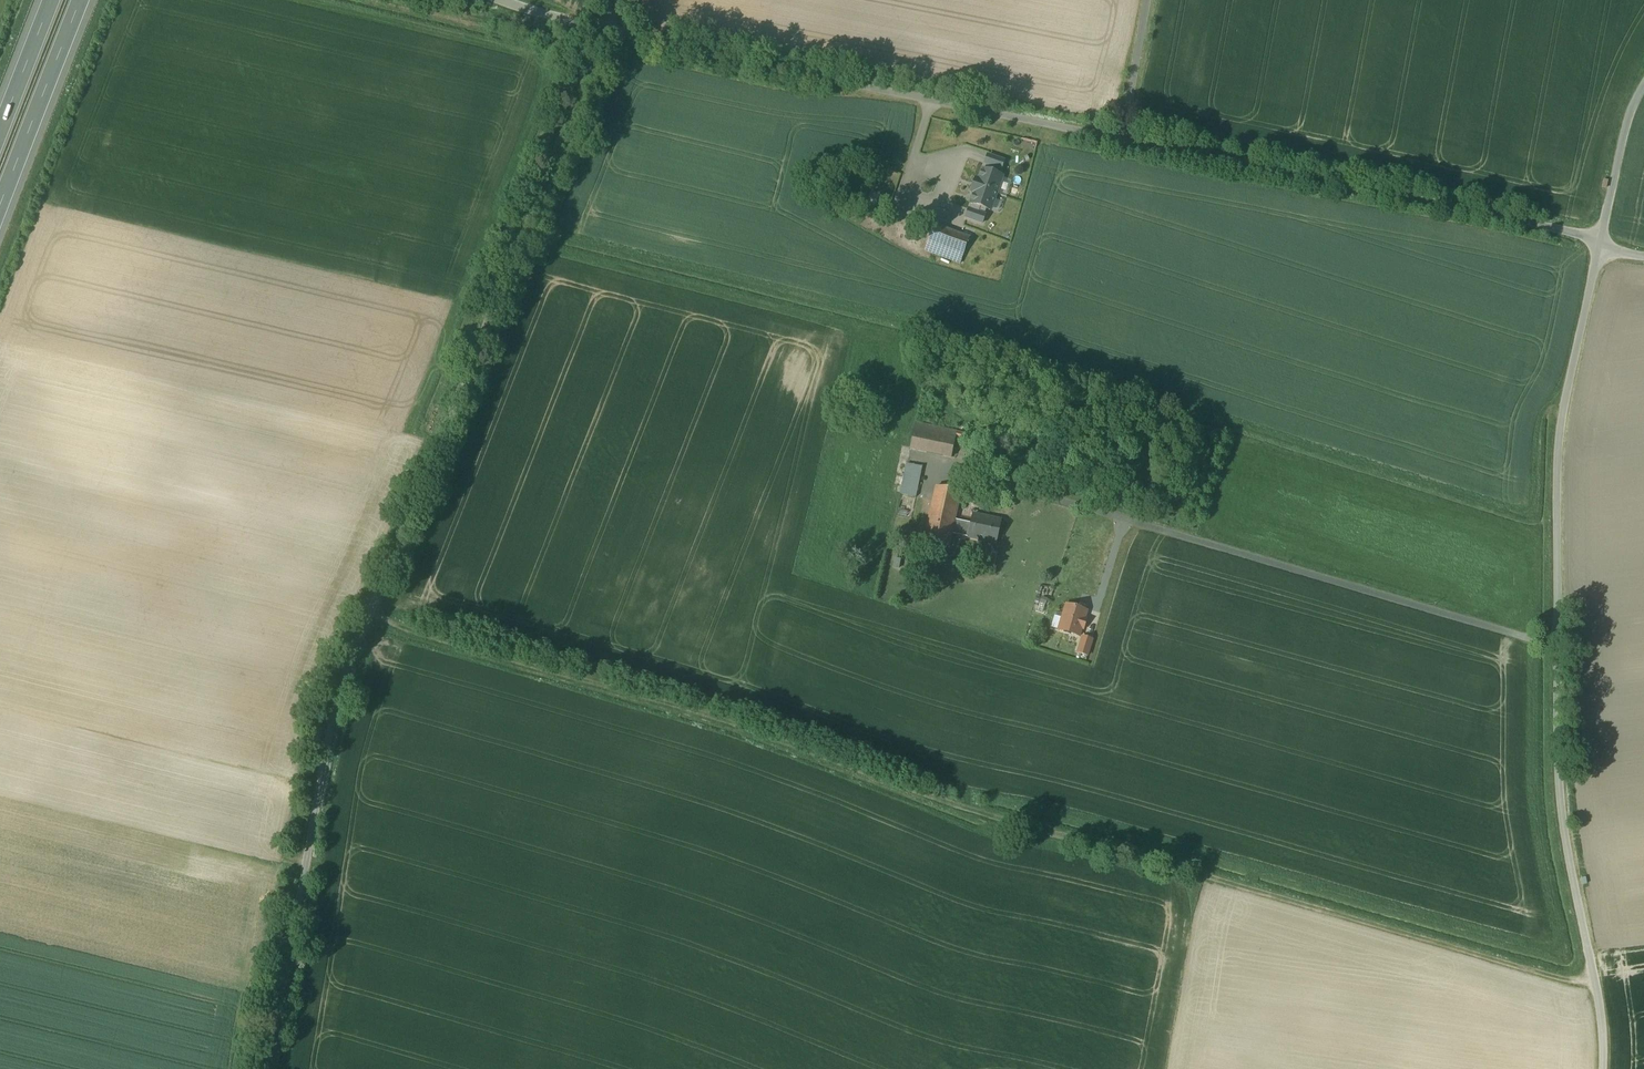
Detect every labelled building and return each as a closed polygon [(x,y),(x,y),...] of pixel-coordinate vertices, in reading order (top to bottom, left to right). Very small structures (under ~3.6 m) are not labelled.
[(986,154),(983,165),(1002,169),(1005,159),(986,154)] [(983,166),(970,203),(990,209),(1003,173),(983,166)] [(969,238),(934,224),(927,241),(963,255),(969,238)] [(961,263),(963,255),(927,241),(924,250),(961,263)] [(910,449),(951,457),(955,440),(914,431),(910,449)] [(957,431),(956,438),(971,441),(972,435),(957,431)] [(892,532),(908,536),(922,467),(907,463),(892,532)] [(925,540),(949,545),(951,534),(954,520),(960,492),(936,487),(925,540)] [(970,524),(954,520),(951,534),(968,538),(969,537),(997,543),(1001,521),(972,515),(970,524)] [(1085,619),(1087,611),(1067,605),(1059,630),(1079,636),(1082,629),(1083,629),(1086,620),(1085,619)] [(1092,640),(1083,637),(1078,653),(1087,656),(1092,640)] [(1593,859),(1586,860),(1588,868),(1595,866),(1593,859)]
